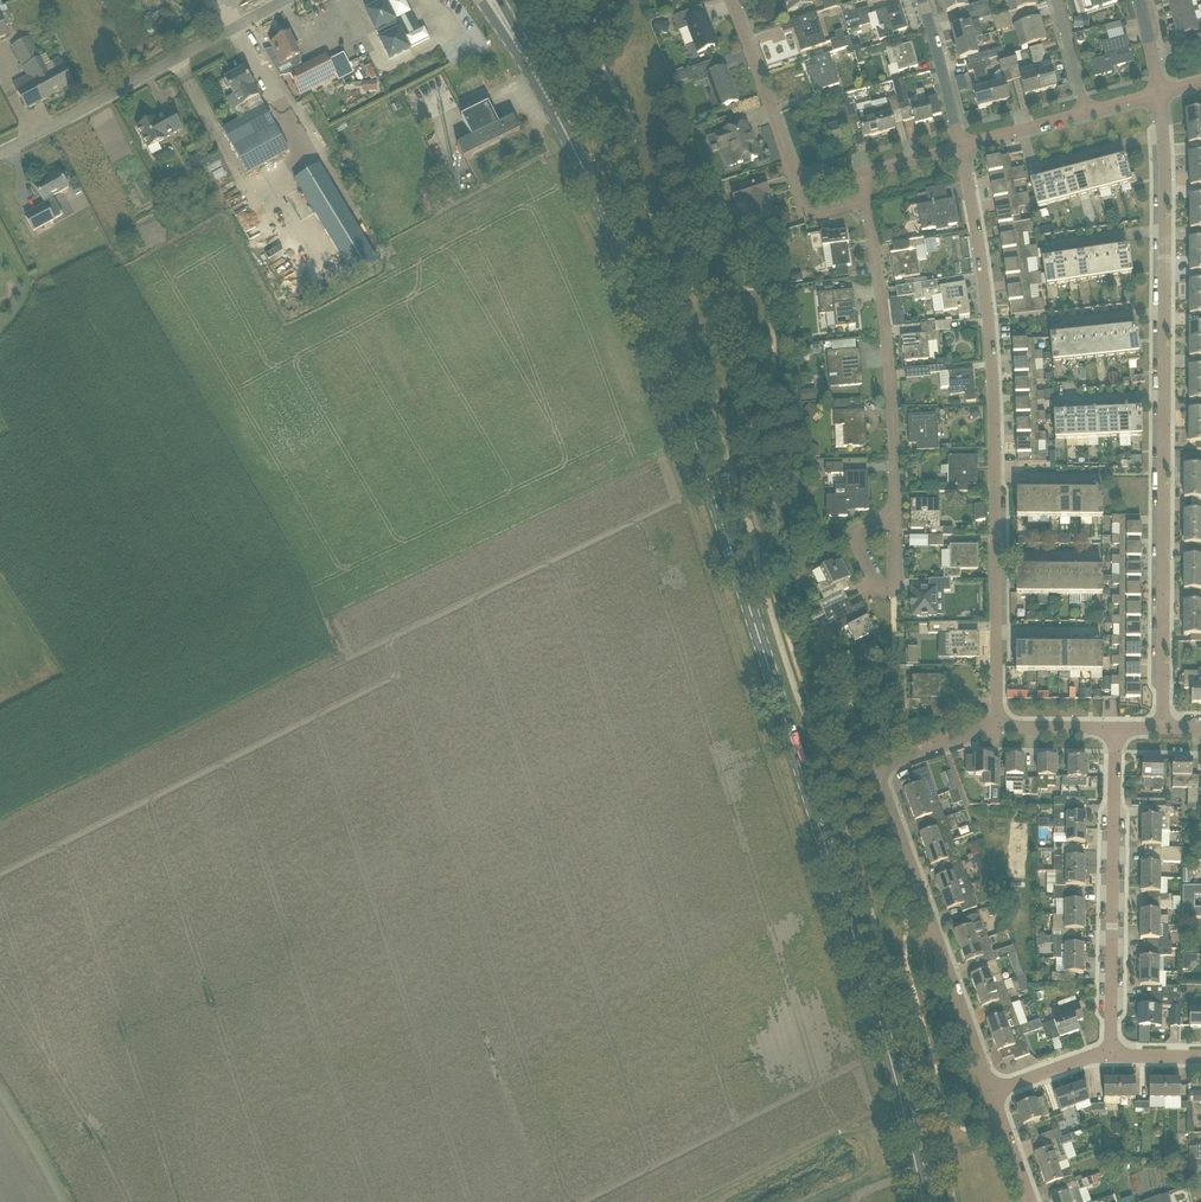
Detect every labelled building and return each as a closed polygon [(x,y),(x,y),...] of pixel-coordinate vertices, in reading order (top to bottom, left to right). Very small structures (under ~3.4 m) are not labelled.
[(788,12),(813,3),(812,0),(784,0),(788,12)] [(822,3),(824,11),(838,6),(836,0),(831,0),(822,3)] [(947,13),(956,10),(958,17),(989,9),(987,1),(965,7),(963,0),(943,0),(947,13)] [(1017,10),(1036,5),(1035,0),(1014,0),(1017,10)] [(1116,0),(1082,0),(1085,11),(1116,1),(1116,0)] [(1195,0),(1174,0),(1168,1),(1162,3),(1163,8),(1169,6),(1171,14),(1192,9),(1190,1),(1195,0)] [(390,58),(409,49),(386,2),(367,11),(390,58)] [(840,7),(843,15),(856,11),(854,3),(840,7)] [(6,26),(13,24),(7,5),(0,8),(0,11),(1,13),(0,13),(0,39),(9,36),(6,26)] [(893,37),(892,33),(907,29),(900,6),(886,10),(886,9),(875,12),(880,28),(876,30),(879,41),(893,37)] [(1172,19),(1174,26),(1195,21),(1193,13),(1199,12),(1198,7),(1192,9),(1171,14),(1165,15),(1167,20),(1172,19)] [(978,29),(972,31),(970,23),(992,16),(989,9),(958,17),(957,17),(958,19),(960,26),(952,28),(956,43),(974,39),(980,37),(978,29)] [(708,26),(710,25),(705,13),(694,17),(691,10),(674,17),(679,31),(687,27),(698,53),(718,45),(717,44),(715,45),(708,26)] [(856,11),(843,15),(847,31),(861,27),(856,11)] [(992,16),(995,24),(1011,19),(1008,11),(992,16)] [(826,44),(816,13),(791,21),(801,52),(826,44)] [(1021,24),(1027,44),(1046,40),(1040,18),(1021,24)] [(1083,18),(1075,18),(1075,29),(1083,29),(1083,18)] [(1011,19),(995,24),(997,32),(1013,27),(1011,19)] [(654,30),(668,33),(670,23),(655,21),(654,30)] [(1184,38),(1200,33),(1200,28),(1197,29),(1195,21),(1174,26),(1169,28),(1170,32),(1175,31),(1177,39),(1184,38)] [(1107,32),(1122,29),(1121,23),(1106,27),(1107,32)] [(834,52),(845,49),(848,48),(842,30),(834,33),(836,39),(830,40),(834,52)] [(1184,38),(1187,51),(1200,48),(1200,33),(1184,38)] [(271,44),(282,66),(291,61),(294,66),(302,65),(300,57),(301,56),(299,53),(297,46),(296,47),(290,35),(279,40),(279,38),(271,42),(272,43),(271,44)] [(60,59),(51,63),(45,67),(29,37),(11,47),(27,77),(13,84),(18,92),(17,92),(27,110),(74,84),(64,66),(64,67),(60,59)] [(1102,43),(1106,58),(1091,62),(1095,77),(1112,73),(1110,67),(1117,65),(1117,66),(1133,62),(1131,52),(1132,52),(1131,50),(1130,50),(1127,37),(1102,43)] [(956,43),(960,59),(978,55),(974,39),(956,43)] [(886,50),(891,67),(896,65),(898,72),(918,67),(911,44),(897,48),(896,47),(886,50)] [(852,46),(848,48),(845,49),(848,56),(855,53),(852,46)] [(1041,64),(1041,63),(1043,60),(1041,54),(1044,54),(1042,46),(1030,50),(1034,66),(1041,92),(1056,88),(1052,70),(1044,72),(1041,64)] [(979,54),(982,62),(1004,55),(1001,48),(979,54)] [(335,69),(348,64),(345,54),(331,59),(335,69)] [(839,85),(829,54),(811,60),(814,68),(807,70),(814,93),(839,85)] [(1015,54),(1006,56),(1010,70),(1018,68),(1015,54)] [(327,56),(291,74),(301,95),(337,76),(327,56)] [(1001,72),(1010,70),(1006,56),(998,59),(1001,72)] [(719,70),(715,60),(693,68),(699,83),(707,80),(712,94),(707,95),(713,111),(738,101),(726,68),(719,70)] [(976,81),(978,80),(981,88),(973,90),(978,108),(993,104),(987,78),(982,62),(967,66),(969,72),(974,71),(976,81)] [(1041,92),(1034,66),(1018,70),(1025,96),(1041,92)] [(226,80),(223,82),(227,89),(230,88),(235,96),(241,108),(236,111),(240,119),(222,129),(232,148),(233,148),(246,172),(287,150),(264,106),(253,112),(247,101),(258,96),(245,70),(226,80)] [(673,85),(689,79),(685,71),(670,76),(673,85)] [(990,77),(987,78),(993,104),(1009,100),(1004,82),(997,84),(995,76),(990,77)] [(966,84),(965,77),(956,79),(958,86),(966,84)] [(937,98),(927,101),(924,89),(916,92),(920,105),(911,107),(903,79),(892,82),(896,97),(900,111),(901,110),(904,121),(914,119),(916,125),(932,121),(931,117),(941,114),(937,98)] [(377,91),(377,81),(362,82),(363,91),(377,91)] [(842,96),(845,108),(852,135),(862,132),(864,139),(879,135),(872,110),(858,114),(856,105),(850,106),(847,94),(842,96)] [(887,106),(872,110),(879,135),(895,131),(890,113),(900,111),(896,97),(886,100),(887,106)] [(497,123),(487,102),(460,115),(471,136),(455,144),(462,157),(519,129),(512,116),(497,123)] [(845,108),(837,110),(838,114),(823,118),(831,148),(847,143),(846,137),(852,135),(845,108)] [(1200,127),(1200,111),(1186,112),(1188,128),(1200,127)] [(149,122),(137,128),(148,148),(182,129),(174,114),(165,119),(164,116),(149,124),(149,122)] [(746,124),(716,134),(727,168),(743,162),(743,164),(750,162),(749,160),(751,160),(752,162),(754,161),(753,159),(758,157),(746,124)] [(1188,128),(1189,144),(1200,143),(1200,127),(1188,128)] [(212,162),(210,159),(205,151),(197,155),(188,160),(190,163),(195,172),(204,167),(206,166),(212,163),(212,162)] [(1189,155),(1190,171),(1200,170),(1200,154),(1189,155)] [(1011,170),(1009,156),(988,160),(987,159),(992,187),(1014,183),(1014,182),(1025,180),(1023,168),(1011,170)] [(1114,161),(1121,186),(1131,184),(1129,175),(1124,158),(1114,161)] [(1103,164),(1110,189),(1121,186),(1114,161),(1103,164)] [(1110,189),(1103,164),(1093,167),(1100,192),(1110,189)] [(319,166),(294,180),(352,277),(377,262),(319,166)] [(1083,169),(1089,195),(1100,192),(1093,167),(1083,169)] [(1089,195),(1083,169),(1072,172),(1079,197),(1089,195)] [(1190,171),(1190,187),(1200,186),(1200,170),(1190,171)] [(1062,175),(1069,200),(1079,197),(1072,172),(1062,175)] [(45,178),(34,184),(45,204),(46,203),(55,219),(63,215),(53,196),(68,188),(60,173),(46,180),(45,178)] [(1129,175),(1131,184),(1137,182),(1135,174),(1129,175)] [(1058,203),(1069,200),(1062,175),(1051,178),(1058,203)] [(1051,178),(1041,181),(1048,206),(1058,203),(1051,178)] [(748,201),(754,221),(771,215),(765,195),(769,194),(765,180),(731,191),(735,205),(748,201)] [(1041,181),(1031,183),(1037,208),(1048,206),(1041,181)] [(997,212),(1019,208),(1030,206),(1028,194),(1017,196),(1014,183),(992,187),(997,212)] [(947,199),(944,187),(927,190),(929,203),(931,202),(932,205),(918,208),(922,232),(937,229),(937,232),(948,230),(947,227),(957,225),(952,201),(942,203),(941,200),(947,199)] [(1191,197),(1191,213),(1200,213),(1200,197),(1191,197)] [(45,204),(25,215),(34,232),(55,220),(55,219),(46,203),(45,204)] [(1021,222),(1019,208),(997,212),(1001,238),(1023,235),(1035,233),(1033,221),(1021,222)] [(1191,213),(1190,229),(1200,229),(1200,213),(1191,213)] [(829,246),(832,269),(850,266),(850,265),(849,265),(847,251),(848,250),(848,248),(846,248),(846,244),(848,243),(847,231),(830,233),(829,232),(820,233),(823,247),(829,246)] [(882,233),(884,244),(895,242),(900,235),(899,234),(894,235),(893,231),(882,233)] [(1023,235),(1001,238),(1005,263),(1027,260),(1039,258),(1037,247),(1025,248),(1023,235)] [(909,242),(911,251),(891,254),(895,280),(920,276),(916,248),(925,246),(923,239),(909,242)] [(1200,256),(1200,240),(1190,240),(1190,256),(1200,256)] [(1128,248),(1117,250),(1121,276),(1132,275),(1128,248)] [(1110,278),(1121,276),(1117,250),(1107,251),(1110,278)] [(1107,251),(1096,253),(1100,279),(1110,278),(1107,251)] [(1100,279),(1096,253),(1085,254),(1089,281),(1100,279)] [(1085,254),(1075,256),(1078,282),(1089,281),(1085,254)] [(1078,282),(1075,256),(1064,257),(1068,284),(1078,282)] [(1190,256),(1190,272),(1200,272),(1200,256),(1190,256)] [(1064,257),(1053,259),(1057,286),(1068,284),(1064,257)] [(1053,259),(1043,261),(1046,287),(1057,286),(1053,259)] [(1008,290),(1030,287),(1042,286),(1041,273),(1029,275),(1027,260),(1005,263),(1008,290)] [(936,281),(913,285),(915,301),(939,298),(941,312),(958,309),(959,316),(970,315),(965,284),(937,288),(936,281)] [(824,283),(825,292),(832,291),(831,282),(824,283)] [(1200,299),(1200,283),(1190,282),(1190,298),(1200,299)] [(1030,287),(1008,290),(1011,317),(1012,317),(1012,315),(1045,312),(1044,299),(1032,301),(1030,287)] [(855,306),(853,290),(818,294),(820,315),(834,313),(836,328),(856,326),(854,311),(853,311),(853,306),(855,306)] [(1135,301),(1133,291),(1123,293),(1125,303),(1135,301)] [(1190,298),(1190,315),(1200,315),(1200,299),(1190,298)] [(902,336),(904,362),(934,359),(934,353),(938,353),(936,331),(951,330),(950,321),(921,324),(922,334),(902,336)] [(1190,325),(1190,342),(1200,342),(1200,325),(1190,325)] [(1125,329),(1128,355),(1129,362),(1139,361),(1136,328),(1125,329)] [(1125,329),(1115,330),(1117,356),(1128,355),(1125,329)] [(1107,357),(1117,356),(1115,330),(1104,332),(1107,357)] [(1107,357),(1104,332),(1093,333),(1096,358),(1107,357)] [(1093,333),(1083,334),(1085,359),(1096,358),(1093,333)] [(1077,360),(1085,359),(1083,334),(1050,337),(1053,363),(1061,362),(1062,368),(1068,373),(1073,372),(1078,366),(1077,360)] [(801,336),(795,337),(796,345),(804,344),(803,338),(801,336)] [(1035,352),(1034,340),(1014,341),(1014,340),(1013,340),(1014,354),(1015,354),(1015,360),(1014,360),(1014,361),(1035,360),(1035,361),(1043,361),(1042,352),(1035,352)] [(1190,342),(1190,357),(1200,357),(1200,342),(1190,342)] [(860,350),(827,353),(830,388),(863,385),(860,350)] [(1035,360),(1014,361),(1015,374),(1016,374),(1016,380),(1015,380),(1016,381),(1036,381),(1036,379),(1044,378),(1043,370),(1036,370),(1035,361),(1035,360)] [(976,401),(973,370),(945,372),(945,366),(922,368),(923,375),(940,373),(941,389),(950,388),(950,396),(965,395),(965,402),(976,401)] [(1190,368),(1190,384),(1200,384),(1200,368),(1190,368)] [(1117,384),(1116,374),(1109,375),(1110,384),(1117,384)] [(1144,376),(1130,377),(1131,384),(1145,383),(1144,376)] [(1016,402),(1037,401),(1045,401),(1044,393),(1037,393),(1036,381),(1016,381),(1016,394),(1017,394),(1017,400),(1016,400),(1016,402)] [(1190,384),(1190,400),(1200,400),(1200,384),(1190,384)] [(801,392),(802,401),(816,400),(815,390),(801,392)] [(833,402),(834,409),(849,408),(849,406),(851,405),(851,401),(833,402)] [(1037,401),(1016,402),(1017,415),(1018,415),(1018,420),(1017,420),(1017,423),(1038,422),(1045,422),(1045,413),(1037,413),(1037,401)] [(813,419),(820,412),(811,403),(803,411),(813,419)] [(836,447),(845,447),(845,448),(864,446),(864,435),(862,435),(862,429),(866,429),(865,411),(834,413),(836,447)] [(1120,438),(1119,411),(1108,412),(1109,439),(1120,438)] [(1131,438),(1130,411),(1119,411),(1120,438),(1131,438)] [(1130,411),(1131,438),(1141,437),(1140,411),(1130,411)] [(1190,427),(1200,427),(1200,411),(1190,411),(1190,427)] [(1098,439),(1097,412),(1086,413),(1088,440),(1098,439)] [(1097,412),(1098,439),(1109,439),(1108,412),(1097,412)] [(1065,414),(1066,440),(1077,440),(1076,413),(1065,414)] [(1076,413),(1077,440),(1088,440),(1086,413),(1076,413)] [(908,416),(910,444),(938,443),(937,414),(908,416)] [(1065,414),(1054,414),(1055,441),(1066,440),(1065,414)] [(1018,443),(1038,442),(1046,442),(1045,433),(1038,434),(1038,422),(1017,423),(1017,435),(1018,435),(1018,440),(1017,440),(1018,443)] [(1190,427),(1190,434),(1187,436),(1187,440),(1190,442),(1190,443),(1200,443),(1200,427),(1190,427)] [(1038,442),(1018,443),(1018,455),(1019,455),(1019,461),(1018,461),(1018,464),(1019,464),(1019,463),(1046,462),(1046,454),(1038,454),(1038,442)] [(1130,456),(1131,467),(1141,466),(1141,456),(1130,456)] [(977,485),(977,457),(948,457),(948,485),(939,485),(939,493),(968,492),(968,485),(977,485)] [(812,478),(821,470),(815,462),(806,470),(812,478)] [(844,474),(843,463),(826,464),(826,474),(844,474)] [(1185,466),(1185,482),(1200,482),(1200,466),(1185,466)] [(846,497),(827,497),(827,517),(847,517),(847,511),(869,510),(868,472),(845,473),(846,497)] [(1200,498),(1200,482),(1185,482),(1185,498),(1200,498)] [(1017,491),(1017,518),(1027,518),(1028,492),(1017,491)] [(1038,492),(1028,492),(1027,518),(1038,518),(1038,492)] [(1038,492),(1038,518),(1049,518),(1049,492),(1038,492)] [(1060,492),(1049,492),(1049,518),(1060,518),(1060,492)] [(1060,518),(1070,518),(1071,492),(1060,492),(1060,518)] [(1081,492),(1071,492),(1070,518),(1081,518),(1081,492)] [(1081,492),(1081,518),(1092,518),(1092,492),(1081,492)] [(1103,492),(1092,492),(1092,518),(1103,519),(1103,492)] [(940,528),(940,500),(911,500),(911,529),(924,529),(924,537),(927,536),(943,536),(943,528),(940,528)] [(986,520),(985,505),(974,505),(974,521),(986,520)] [(1184,512),(1184,528),(1200,528),(1200,512),(1184,512)] [(1120,536),(1140,536),(1140,524),(1139,524),(1139,519),(1140,519),(1140,515),(1140,516),(1112,516),(1112,525),(1120,525),(1120,536)] [(1184,544),(1200,544),(1200,528),(1184,528),(1184,544)] [(1070,545),(1070,536),(1060,535),(1060,544),(1070,545)] [(943,547),(943,536),(927,536),(927,547),(943,547)] [(1140,539),(1140,536),(1120,536),(1120,537),(1112,537),(1112,545),(1120,545),(1120,556),(1140,556),(1140,545),(1139,545),(1139,539),(1140,539)] [(978,546),(950,546),(950,570),(944,570),(944,579),(950,579),(961,579),(961,570),(978,570),(978,546)] [(1140,559),(1140,556),(1120,556),(1120,557),(1112,557),(1112,565),(1120,565),(1120,577),(1140,577),(1140,565),(1139,565),(1139,559),(1140,559)] [(1184,574),(1200,574),(1200,557),(1184,557),(1184,574)] [(816,616),(824,612),(848,600),(843,591),(849,588),(845,580),(850,578),(842,561),(832,565),(831,563),(820,569),(827,582),(817,587),(824,600),(819,603),(822,609),(815,612),(816,616)] [(1027,569),(1016,569),(1016,595),(1027,595),(1027,569)] [(1027,569),(1027,595),(1038,595),(1038,569),(1027,569)] [(1049,569),(1038,569),(1038,595),(1049,596),(1049,569)] [(1059,596),(1060,569),(1049,569),(1049,596),(1059,596)] [(1070,569),(1060,569),(1059,596),(1070,596),(1070,569)] [(1081,569),(1070,569),(1070,596),(1081,596),(1081,569)] [(1092,569),(1081,569),(1081,596),(1092,596),(1092,569)] [(1103,569),(1092,569),(1092,596),(1102,596),(1103,569)] [(1184,574),(1184,590),(1200,590),(1200,574),(1184,574)] [(1120,597),(1140,597),(1140,585),(1139,585),(1139,579),(1140,579),(1140,577),(1120,577),(1112,577),(1112,585),(1120,585),(1120,597)] [(929,589),(913,589),(913,616),(936,616),(935,592),(950,592),(950,580),(929,580),(929,589)] [(1120,606),(1119,617),(1119,618),(1140,618),(1140,605),(1139,605),(1139,599),(1140,599),(1140,597),(1120,597),(1112,597),(1112,606),(1120,606)] [(867,612),(863,603),(852,608),(848,600),(824,612),(828,621),(838,616),(845,628),(848,627),(855,641),(874,631),(864,613),(867,612)] [(1184,603),(1184,619),(1200,619),(1200,603),(1184,603)] [(1038,622),(1038,613),(1027,613),(1027,622),(1038,622)] [(1140,619),(1140,618),(1119,618),(1119,617),(1112,617),(1112,626),(1119,626),(1119,637),(1119,638),(1140,638),(1140,625),(1139,625),(1139,619),(1140,619)] [(1184,619),(1184,635),(1200,635),(1200,619),(1184,619)] [(944,634),(944,623),(929,624),(930,634),(944,634)] [(976,631),(976,623),(964,623),(965,631),(976,631)] [(949,634),(949,657),(978,657),(978,633),(949,634)] [(1140,639),(1140,638),(1119,638),(1119,637),(1112,637),(1112,646),(1119,646),(1119,658),(1119,659),(1140,659),(1140,645),(1139,645),(1139,640),(1140,639)] [(1027,646),(1016,646),(1016,672),(1027,672),(1027,646)] [(1038,646),(1027,646),(1027,672),(1037,672),(1038,646)] [(1038,646),(1037,672),(1048,673),(1048,646),(1038,646)] [(1059,646),(1048,646),(1048,673),(1059,673),(1059,646)] [(1059,673),(1070,673),(1070,646),(1059,646),(1059,673)] [(1081,646),(1070,646),(1070,673),(1081,673),(1081,646)] [(1081,646),(1081,673),(1091,673),(1091,646),(1081,646)] [(1102,646),(1091,646),(1091,673),(1102,673),(1102,646)] [(1119,666),(1119,678),(1119,679),(1140,679),(1140,665),(1139,665),(1139,660),(1140,660),(1140,659),(1119,659),(1119,658),(1112,658),(1112,666),(1119,666)] [(1198,685),(1199,673),(1184,672),(1184,689),(1192,689),(1192,704),(1200,704),(1200,685),(1198,685)] [(941,685),(941,676),(912,677),(912,698),(931,698),(932,717),(949,717),(948,698),(940,698),(940,685),(941,685)] [(1102,678),(1102,687),(1111,687),(1111,686),(1112,678),(1102,678)] [(1119,679),(1119,678),(1112,678),(1111,686),(1119,686),(1119,699),(1139,699),(1139,700),(1140,700),(1140,686),(1139,685),(1139,680),(1140,680),(1140,679),(1119,679)] [(1007,699),(1027,698),(1027,690),(1007,691),(1007,699)] [(1000,805),(1000,786),(1001,786),(1000,759),(992,759),(992,757),(975,757),(976,775),(985,775),(985,786),(990,786),(990,805),(1000,805)] [(1030,796),(1031,779),(1023,779),(1024,758),(1007,757),(1006,783),(1013,783),(1013,792),(1023,792),(1023,796),(1030,796)] [(1031,779),(1030,796),(1038,796),(1038,790),(1047,791),(1048,787),(1055,787),(1055,777),(1055,758),(1038,758),(1038,779),(1031,779)] [(1069,758),(1068,778),(1078,778),(1078,787),(1086,787),(1087,759),(1069,758)] [(1163,779),(1163,760),(1143,760),(1143,779),(1153,779),(1153,791),(1161,792),(1161,779),(1163,779)] [(1191,776),(1192,761),(1173,760),(1173,778),(1183,778),(1183,789),(1188,789),(1188,805),(1198,805),(1198,788),(1191,788),(1191,776)] [(927,800),(924,792),(934,789),(929,774),(915,779),(917,786),(904,791),(910,807),(927,800)] [(957,790),(954,783),(947,786),(949,792),(957,790)] [(927,800),(910,807),(915,822),(927,817),(930,824),(945,819),(937,796),(927,800)] [(1086,798),(1061,798),(1061,806),(1080,807),(1086,807),(1086,798)] [(1142,808),(1152,808),(1172,808),(1172,804),(1171,802),(1167,802),(1167,800),(1142,799),(1142,808)] [(1054,822),(1054,828),(1086,829),(1086,814),(1080,814),(1080,807),(1061,806),(1054,806),(1054,813),(1063,813),(1063,814),(1067,814),(1066,822),(1054,822)] [(1161,832),(1169,832),(1169,816),(1174,816),(1174,808),(1172,808),(1152,808),(1152,817),(1142,817),(1142,832),(1161,832)] [(947,830),(958,827),(954,816),(945,819),(930,824),(932,831),(920,835),(926,851),(951,842),(947,830)] [(1085,843),(1086,829),(1054,828),(1054,835),(1066,835),(1066,842),(1063,842),(1063,843),(1054,843),(1054,851),(1079,851),(1080,843),(1085,843)] [(1161,832),(1142,832),(1142,846),(1161,846),(1161,832)] [(961,864),(953,841),(951,842),(926,851),(931,866),(943,862),(946,869),(961,864)] [(974,857),(980,854),(975,843),(969,846),(974,857)] [(1181,863),(1189,863),(1189,848),(1181,848),(1181,855),(1181,863)] [(1079,858),(1079,851),(1054,851),(1053,858),(1056,858),(1056,872),(1085,872),(1085,858),(1079,858)] [(1160,879),(1161,864),(1163,864),(1163,862),(1181,863),(1181,855),(1164,855),(1145,855),(1145,864),(1141,864),(1141,878),(1160,879)] [(936,880),(942,896),(958,890),(955,881),(966,877),(961,864),(946,869),(948,875),(936,880)] [(1053,894),(1079,894),(1079,887),(1085,887),(1085,872),(1056,872),(1056,886),(1053,886),(1053,894)] [(1160,879),(1141,878),(1141,893),(1160,893),(1160,879)] [(958,890),(942,896),(947,911),(959,906),(962,914),(977,908),(972,894),(969,886),(958,890)] [(1195,908),(1195,896),(1200,896),(1200,886),(1183,886),(1183,918),(1200,918),(1200,908),(1195,908)] [(1056,908),(1056,916),(1084,916),(1084,902),(1079,902),(1079,894),(1053,894),(1053,901),(1060,901),(1060,908),(1056,908)] [(1160,903),(1180,903),(1180,896),(1173,896),(1173,895),(1160,895),(1160,903)] [(1141,911),(1141,925),(1168,925),(1169,917),(1160,917),(1160,911),(1141,911)] [(985,932),(986,932),(980,915),(965,921),(968,928),(955,933),(960,948),(985,939),(983,932),(985,931),(985,932)] [(1053,916),(1053,938),(1078,938),(1078,937),(1075,937),(1075,930),(1084,930),(1084,916),(1056,916),(1053,916)] [(1144,949),(1159,949),(1172,949),(1172,942),(1159,942),(1159,939),(1164,939),(1167,937),(1167,926),(1168,926),(1168,925),(1141,925),(1140,940),(1144,940),(1144,949)] [(978,959),(981,966),(996,961),(996,960),(1016,953),(1013,946),(1000,951),(993,953),(988,938),(985,939),(960,948),(966,963),(978,959)] [(1059,959),(1065,959),(1084,960),(1084,945),(1075,945),(1075,938),(1078,938),(1053,938),(1053,944),(1059,945),(1059,959)] [(1172,956),(1172,949),(1159,949),(1144,949),(1143,958),(1159,958),(1159,956),(1172,956)] [(1140,958),(1140,972),(1159,972),(1159,958),(1143,958),(1140,958)] [(1052,981),(1075,981),(1073,981),(1073,974),(1083,974),(1084,960),(1065,959),(1064,973),(1061,973),(1061,974),(1052,974),(1052,981)] [(971,977),(976,992),(1003,983),(1000,975),(1001,975),(996,961),(981,966),(983,973),(971,977)] [(1161,996),(1180,996),(1180,987),(1171,986),(1171,989),(1163,989),(1159,989),(1159,972),(1140,972),(1140,987),(1146,987),(1146,996),(1161,996)] [(1024,975),(1017,977),(1022,993),(1029,991),(1024,975)] [(976,992),(982,1008),(994,1004),(997,1011),(1012,1005),(1007,991),(1006,991),(1003,983),(976,992)] [(1158,1008),(1171,1008),(1171,1027),(1180,1027),(1180,996),(1161,996),(1148,996),(1148,1007),(1139,1007),(1139,1026),(1160,1026),(1161,1017),(1158,1017),(1158,1008)] [(1020,1027),(1028,1024),(1020,1001),(1012,1004),(1020,1027)] [(1077,1002),(1058,1009),(1062,1018),(1054,1021),(1054,1022),(1042,1027),(1048,1042),(1079,1031),(1075,1022),(1083,1019),(1077,1002)] [(1020,1027),(1012,1005),(997,1011),(999,1017),(987,1022),(992,1037),(1010,1031),(1010,1030),(1020,1027)] [(1191,1008),(1190,1027),(1200,1027),(1200,1008),(1191,1008)] [(1026,1033),(1041,1031),(1040,1022),(1025,1024),(1026,1033)] [(1030,1055),(1020,1027),(1010,1030),(1010,1031),(992,1037),(998,1052),(1011,1048),(1015,1060),(1030,1055)] [(1104,1080),(1104,1099),(1120,1099),(1120,1080),(1104,1080)] [(1120,1099),(1135,1099),(1135,1080),(1120,1080),(1120,1099)] [(1165,1099),(1165,1080),(1149,1080),(1149,1099),(1165,1099)] [(1180,1080),(1165,1080),(1165,1099),(1180,1099),(1180,1080)] [(1069,1089),(1075,1107),(1090,1102),(1083,1083),(1069,1089)] [(1054,1094),(1061,1112),(1075,1107),(1069,1089),(1054,1094)] [(1188,1092),(1188,1103),(1200,1103),(1200,1092),(1188,1092)] [(1034,1121),(1049,1116),(1043,1098),(1017,1107),(1024,1125),(1026,1124),(1034,1121)] [(1065,1122),(1062,1115),(1055,1118),(1058,1124),(1065,1122)] [(1042,1136),(1045,1144),(1062,1138),(1059,1130),(1042,1136)] [(1059,1164),(1067,1161),(1062,1146),(1074,1142),(1071,1135),(1062,1138),(1045,1144),(1047,1151),(1035,1155),(1040,1170),(1059,1164)] [(1197,1146),(1197,1148),(1190,1148),(1190,1160),(1200,1160),(1200,1146),(1197,1146)] [(1188,1172),(1200,1172),(1200,1161),(1188,1162),(1188,1172)] [(1062,1172),(1059,1164),(1040,1170),(1046,1186),(1058,1182),(1060,1188),(1075,1183),(1070,1169),(1062,1172)] [(1078,1191),(1095,1185),(1095,1184),(1099,1183),(1097,1175),(1075,1183),(1060,1188),(1063,1195),(1051,1200),(1051,1201),(1082,1201),(1078,1191)]
